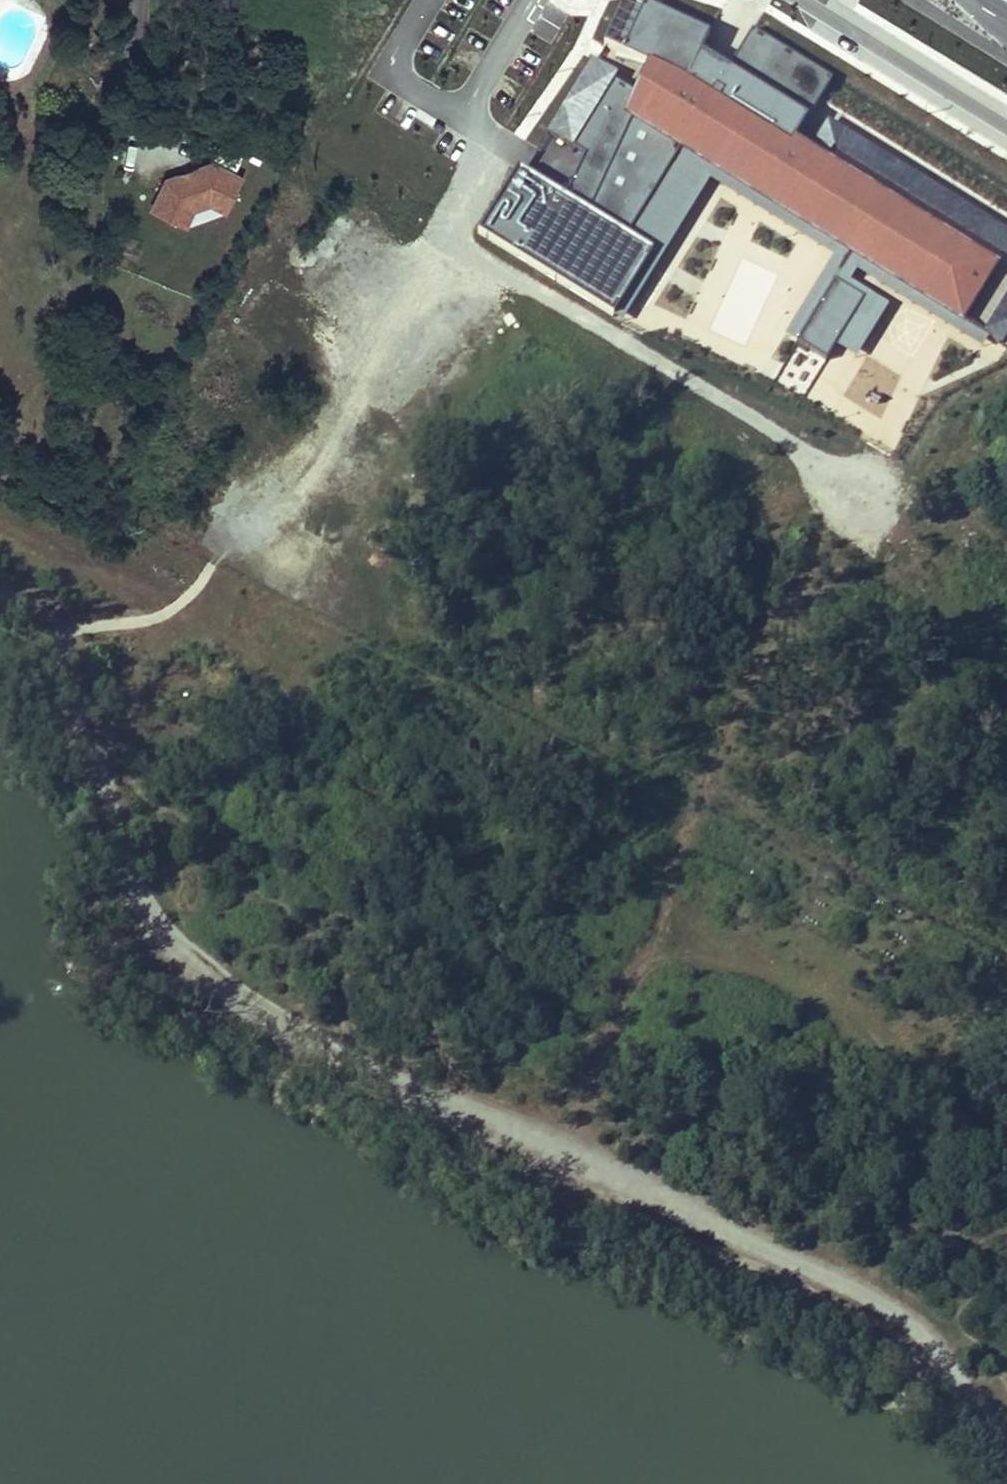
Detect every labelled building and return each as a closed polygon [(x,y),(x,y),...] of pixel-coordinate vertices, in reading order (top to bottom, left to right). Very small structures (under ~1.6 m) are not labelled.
[(224,216),(243,179),(197,155),(183,181),(166,172),(146,211),(186,232),(201,204),(224,216)]
